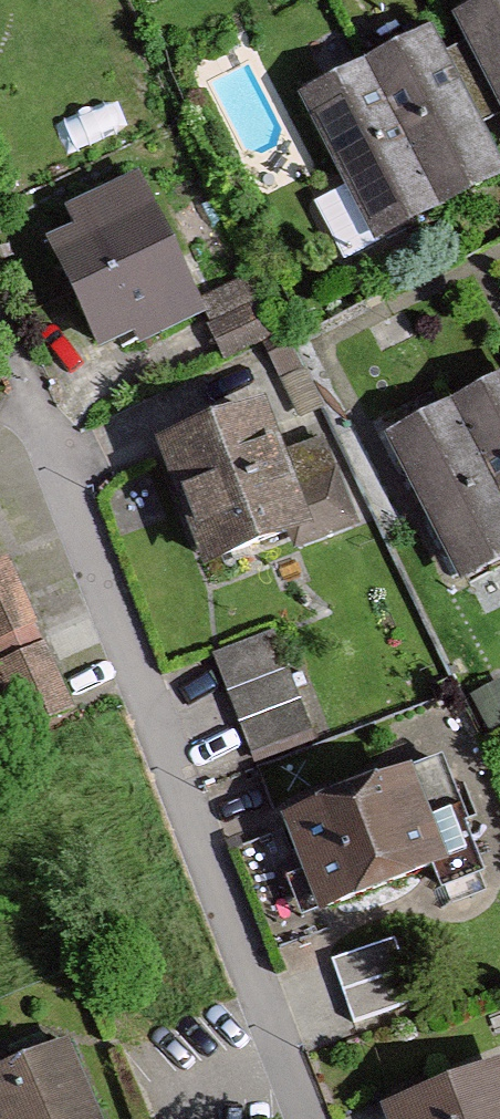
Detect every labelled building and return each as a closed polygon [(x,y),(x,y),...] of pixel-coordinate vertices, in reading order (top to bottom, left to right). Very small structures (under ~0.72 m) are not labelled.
[(440,24),(499,139),(499,0),(487,0),(440,24)] [(494,183),(420,37),(290,102),(337,196),(310,210),(339,267),(393,240),(391,235),(402,229),(459,200),(494,183)] [(130,354),(195,321),(124,182),(56,217),(65,235),(37,249),(94,360),(126,344),(130,354)] [(251,280),(202,305),(225,356),(276,334),(251,280)] [(469,393),(409,422),(375,439),(447,584),(499,558),(499,378),(469,393)] [(295,545),(244,406),(139,444),(189,583),(295,545)] [(1,562),(0,562),(0,660),(39,642),(1,562)] [(252,761),(313,736),(270,635),(210,660),(252,761)] [(40,652),(0,671),(0,709),(16,743),(71,717),(40,652)] [(269,828),(303,917),(424,872),(435,900),(476,885),(431,767),(269,828)] [(402,1003),(380,944),(328,963),(350,1022),(402,1003)] [(56,1054),(0,1080),(0,1118),(87,1118),(56,1054)] [(370,1118),(499,1118),(499,1065),(499,1064),(369,1116),(370,1118)]
